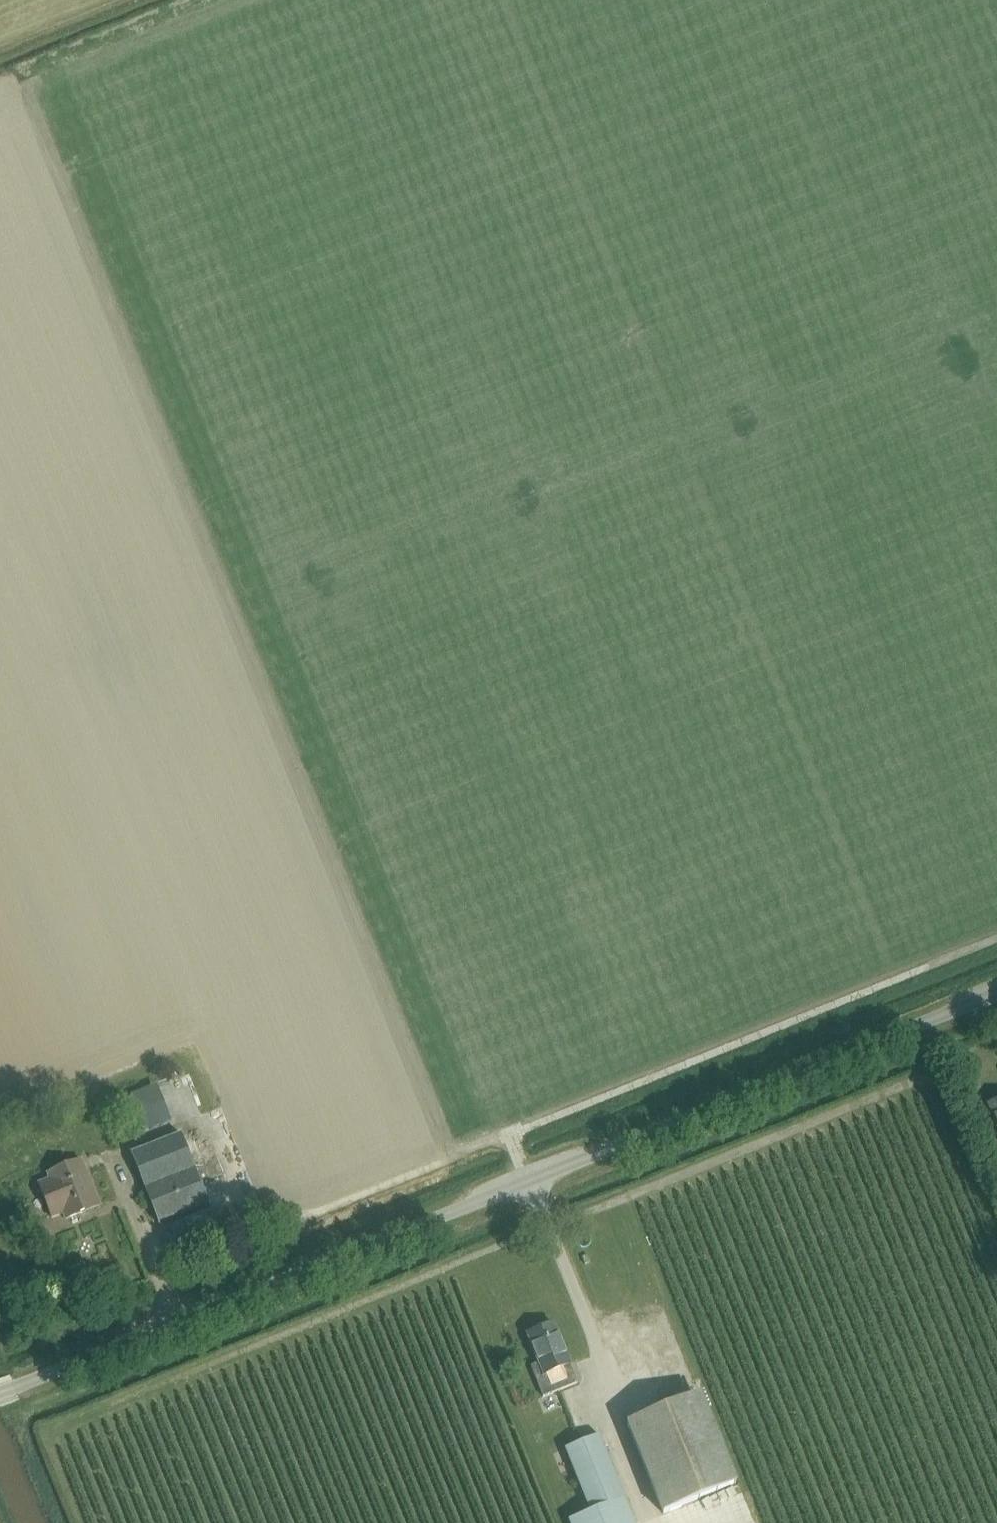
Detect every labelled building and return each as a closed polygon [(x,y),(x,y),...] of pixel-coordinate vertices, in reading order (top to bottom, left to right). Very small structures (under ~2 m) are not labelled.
[(124,1134),(127,1143),(177,1127),(165,1092),(155,1095),(151,1081),(129,1089),(142,1128),(124,1134)] [(987,1105),(996,1130),(996,1101),(987,1105)] [(181,1134),(131,1154),(158,1224),(209,1204),(181,1134)] [(49,1179),(38,1183),(51,1217),(62,1213),(64,1219),(99,1205),(81,1160),(47,1173),(49,1179)] [(553,1323),(527,1333),(538,1362),(530,1366),(542,1396),(576,1383),(553,1323)] [(626,1424),(663,1514),(681,1507),(681,1505),(733,1484),(698,1397),(646,1418),(646,1416),(626,1424)] [(589,1513),(625,1499),(599,1435),(564,1450),(589,1512),(589,1513)] [(589,1512),(570,1520),(571,1522),(635,1522),(625,1499),(589,1513),(589,1512)]
